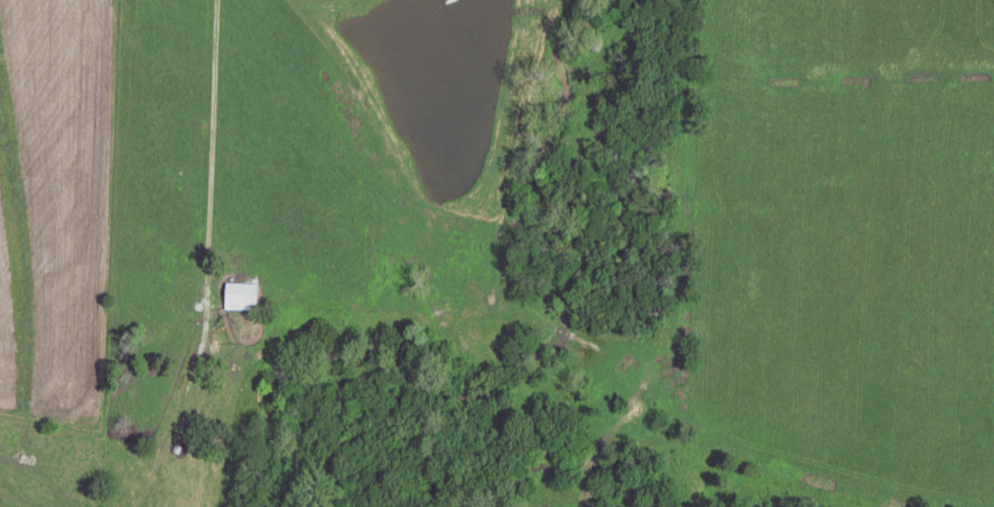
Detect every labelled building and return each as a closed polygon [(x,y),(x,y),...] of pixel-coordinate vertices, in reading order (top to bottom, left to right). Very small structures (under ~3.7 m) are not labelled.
[(258,311),(258,285),(225,285),(225,311),(258,311)]
